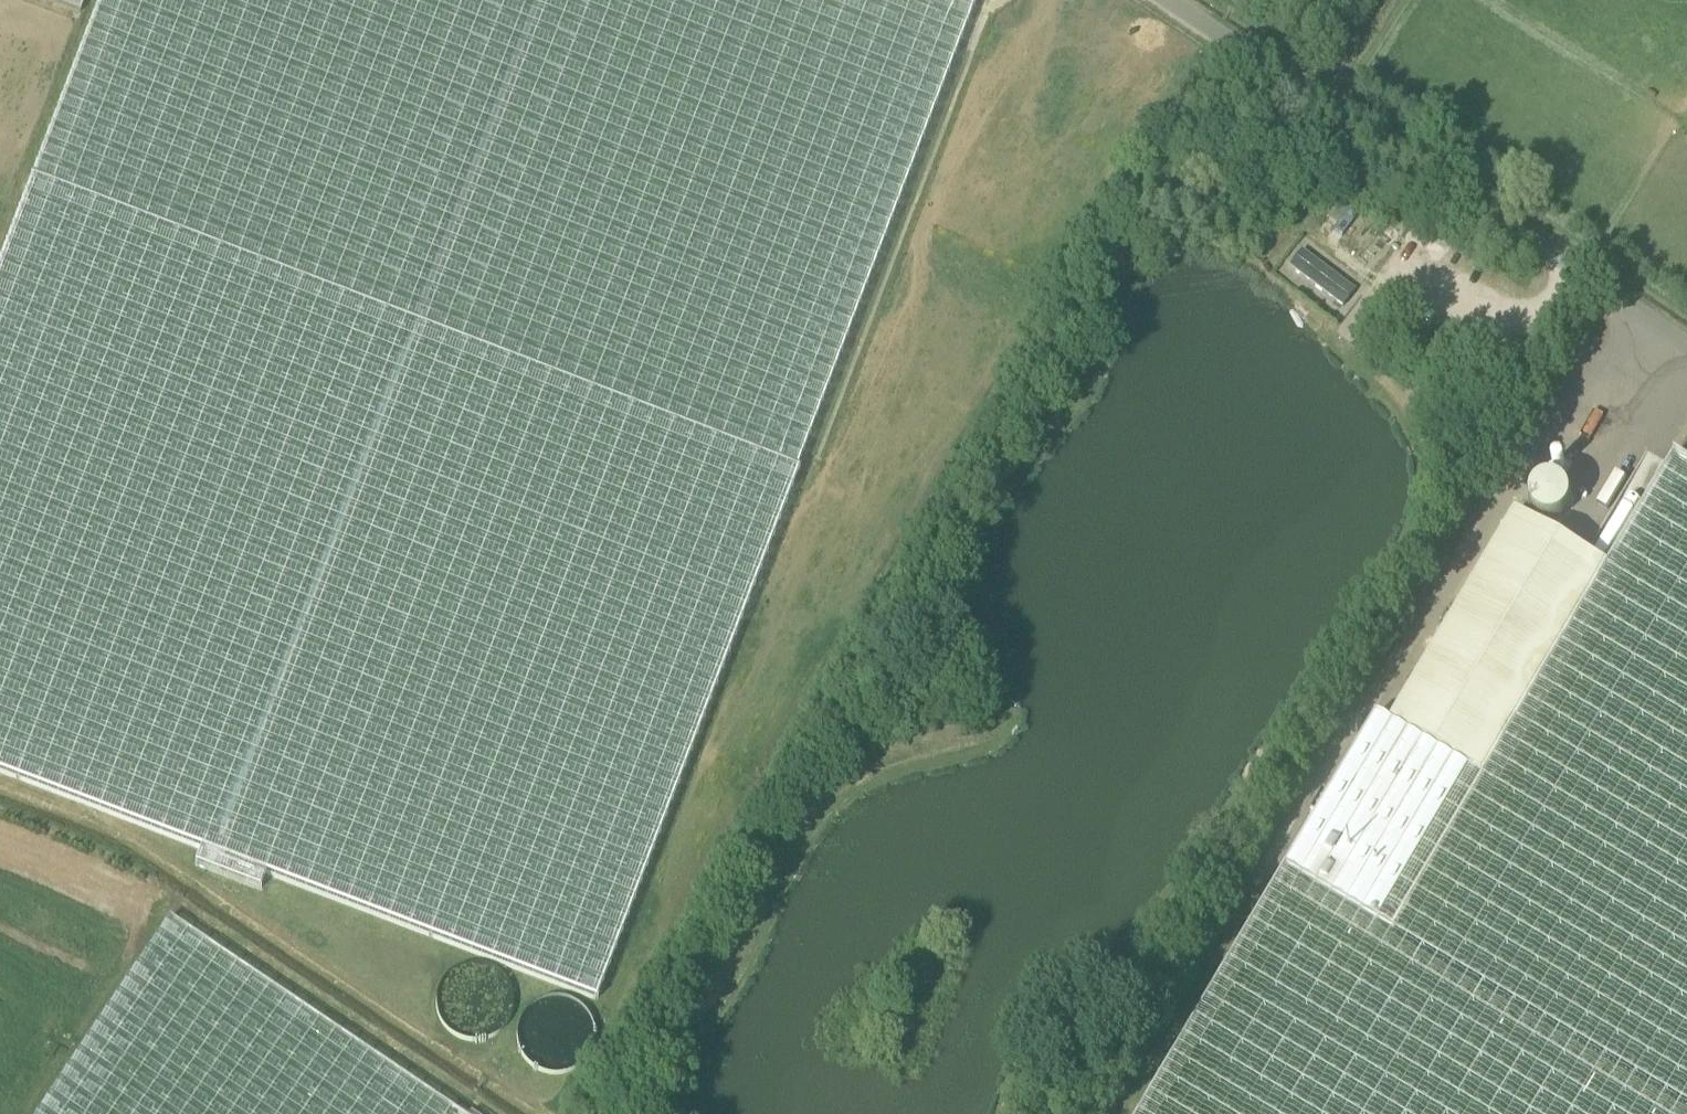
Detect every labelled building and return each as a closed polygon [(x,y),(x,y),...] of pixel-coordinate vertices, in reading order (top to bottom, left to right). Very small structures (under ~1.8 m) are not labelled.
[(32,177),(0,260),(0,771),(201,847),(195,864),(259,888),(265,872),(594,997),(797,468),(975,5),(961,0),(100,0),(32,177)] [(81,11),(86,0),(51,0),(81,11)] [(1337,302),(1348,287),(1313,260),(1301,275),(1337,302)] [(1517,510),(1391,721),(1379,714),(1141,1113),(1686,1113),(1686,461),(1675,454),(1609,566),(1517,510)] [(1566,501),(1544,474),(1519,495),(1541,521),(1566,501)] [(171,917),(39,1113),(464,1113),(171,917)]
